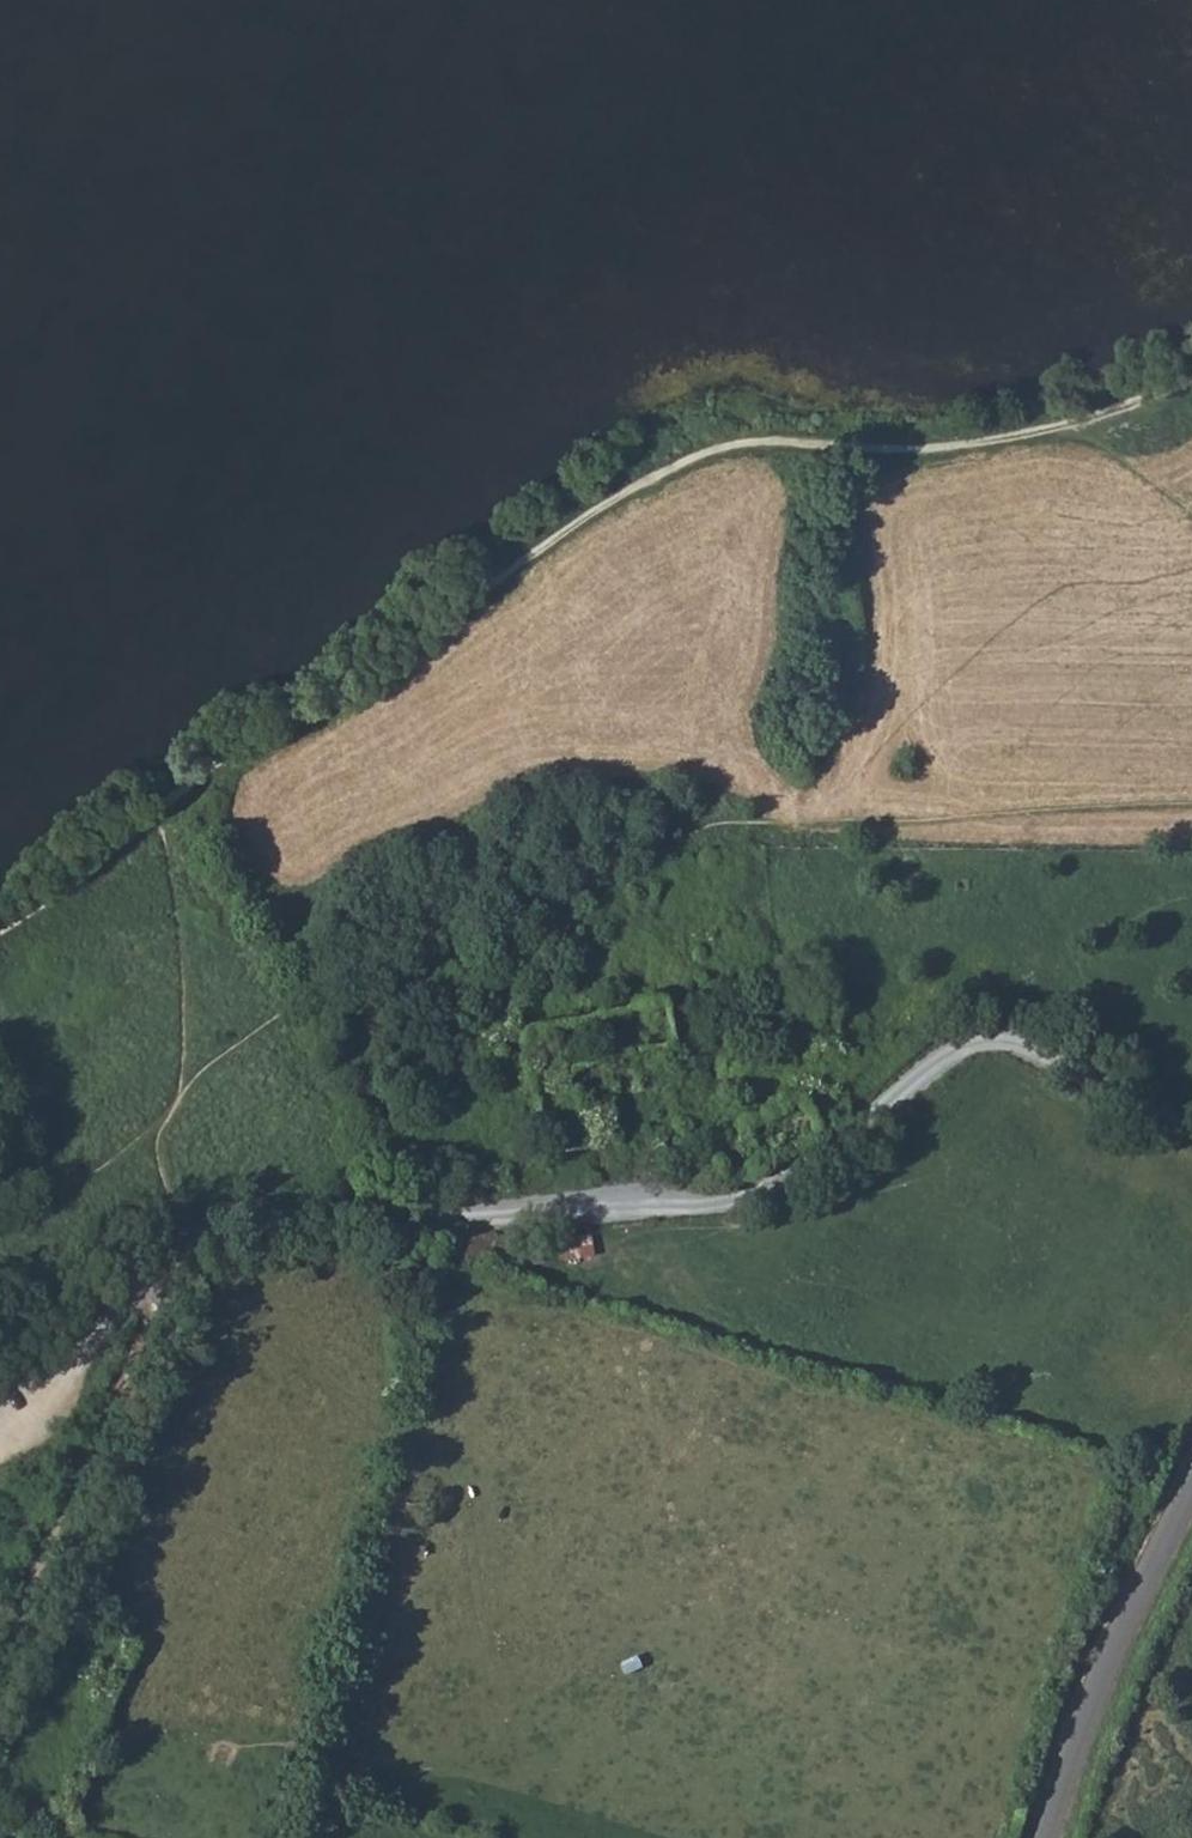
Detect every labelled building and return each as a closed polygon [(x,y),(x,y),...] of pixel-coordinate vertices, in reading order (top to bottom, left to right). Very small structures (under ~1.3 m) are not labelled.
[(409,1235),(395,1280),(427,1292),(437,1258),(512,1281),(522,1237),(444,1232),(440,1244),(409,1235)]
